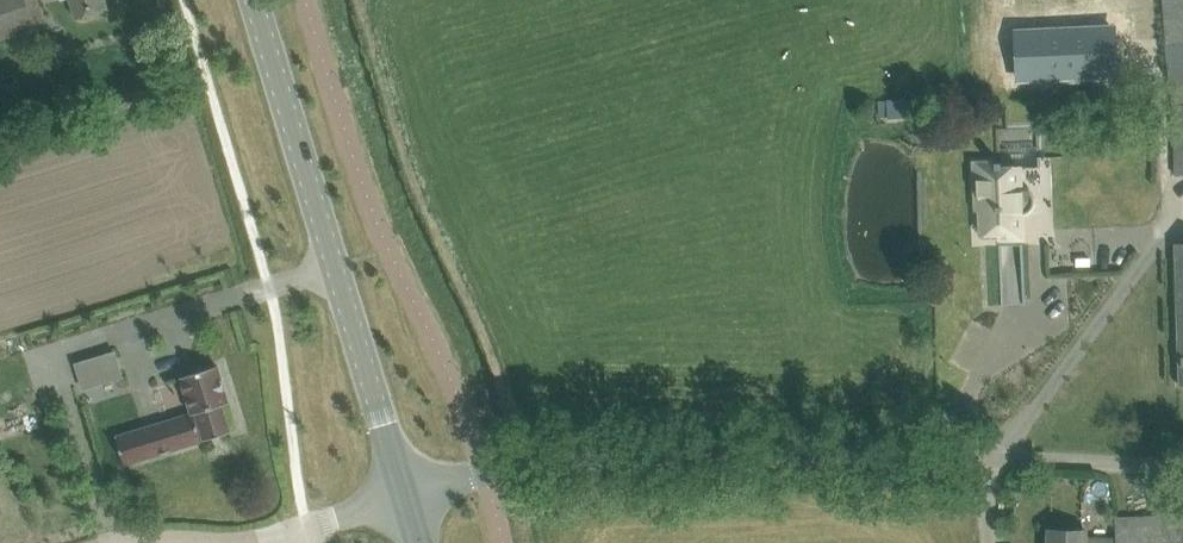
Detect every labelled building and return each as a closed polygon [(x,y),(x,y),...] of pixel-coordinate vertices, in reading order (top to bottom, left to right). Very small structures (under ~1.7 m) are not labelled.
[(35,28),(46,24),(38,0),(0,0),(0,40),(35,28)] [(105,0),(71,0),(77,19),(108,9),(105,0)] [(1182,174),(1182,0),(1165,0),(1173,106),(1175,174),(1182,174)] [(1098,28),(1018,32),(1020,79),(1100,75),(1098,28)] [(1001,155),(974,156),(976,191),(979,191),(980,209),(981,234),(999,233),(1000,239),(1023,238),(1022,214),(1025,213),(1028,211),(1031,209),(1033,206),(1034,202),(1035,199),(1034,195),(1032,192),(1030,189),(1027,187),(1024,185),(1020,185),(1019,160),(1001,161),(1001,155)] [(115,352),(76,364),(84,389),(123,377),(115,352)] [(232,431),(223,405),(229,403),(217,366),(181,377),(190,407),(179,411),(181,416),(116,436),(125,465),(202,440),(194,414),(195,413),(204,440),(232,431)] [(1049,530),(1049,542),(1182,542),(1182,515),(1116,518),(1117,539),(1086,538),(1086,530),(1049,530)]
